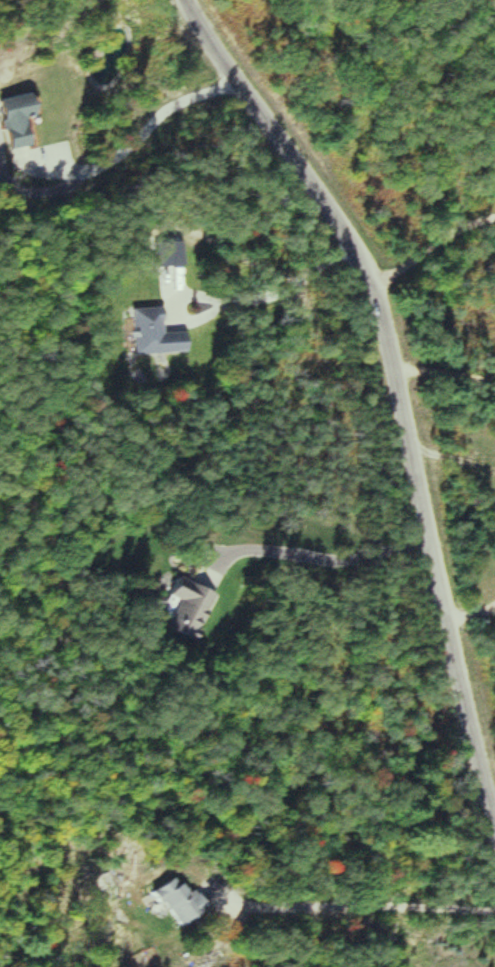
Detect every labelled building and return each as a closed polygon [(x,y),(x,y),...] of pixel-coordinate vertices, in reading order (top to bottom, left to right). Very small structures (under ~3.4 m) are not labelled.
[(27,116),(22,94),(0,99),(0,138),(3,150),(23,146),(17,118),(27,116)] [(177,353),(176,333),(157,333),(156,308),(128,309),(130,355),(177,353)] [(207,597),(168,577),(159,595),(172,601),(158,629),(184,642),(207,597)] [(146,890),(168,929),(198,913),(185,889),(177,894),(168,878),(146,890)]
